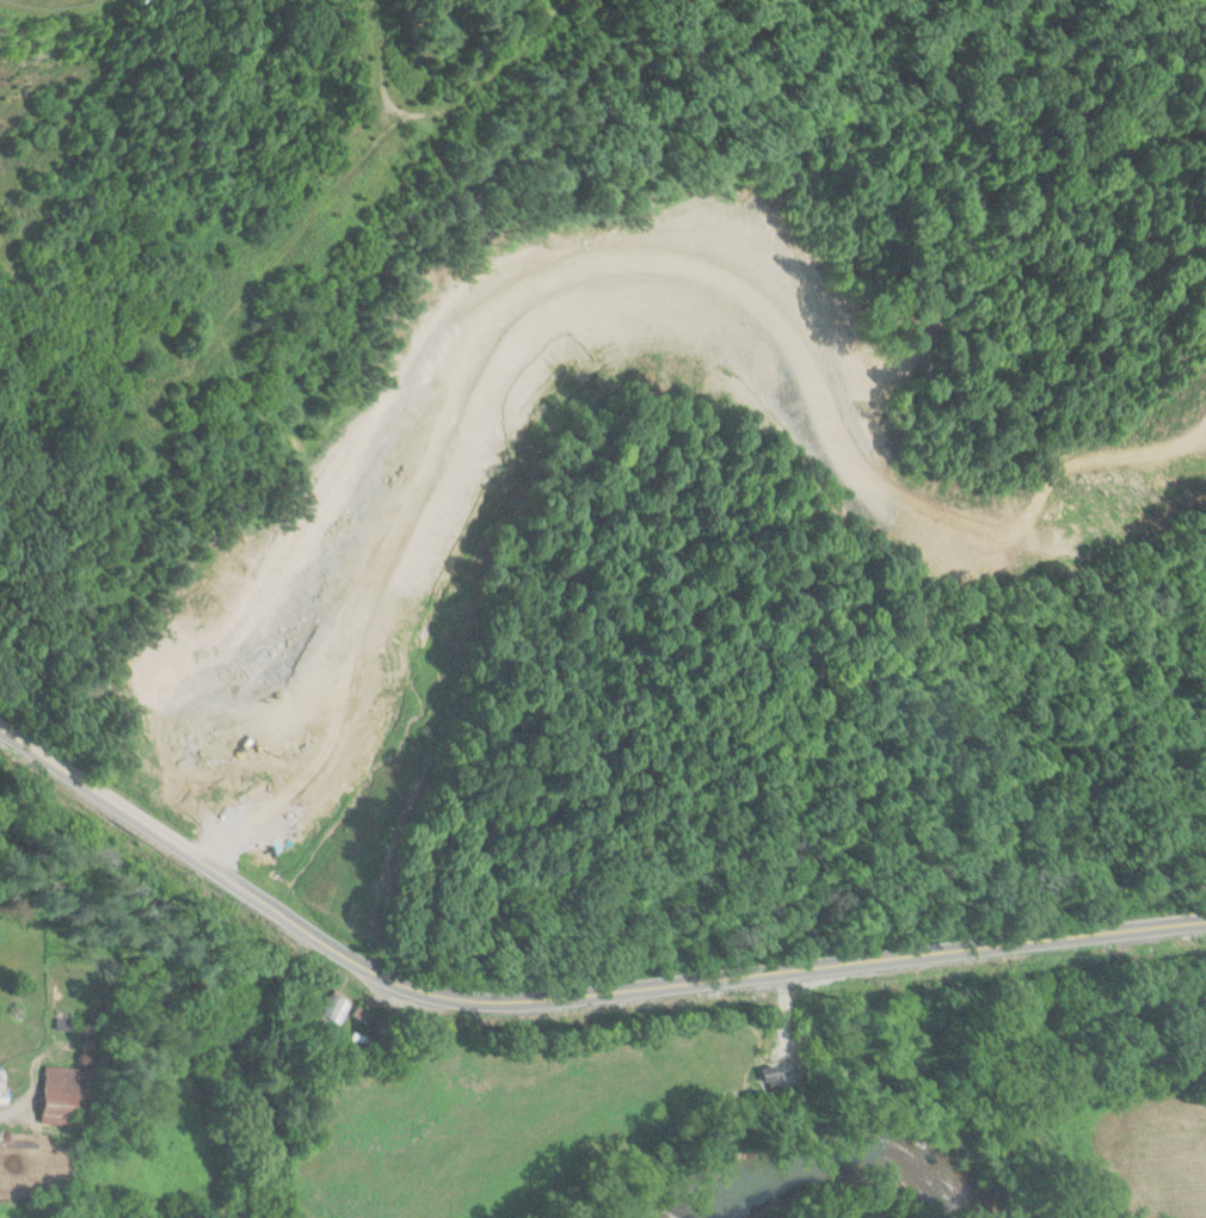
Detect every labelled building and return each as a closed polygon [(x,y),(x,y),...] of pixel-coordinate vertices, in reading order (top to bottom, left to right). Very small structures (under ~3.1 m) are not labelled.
[(318,1016),(337,1027),(350,1003),(332,992),(318,1016)] [(77,1127),(79,1102),(91,1103),(93,1070),(46,1067),(42,1124),(77,1127)]
